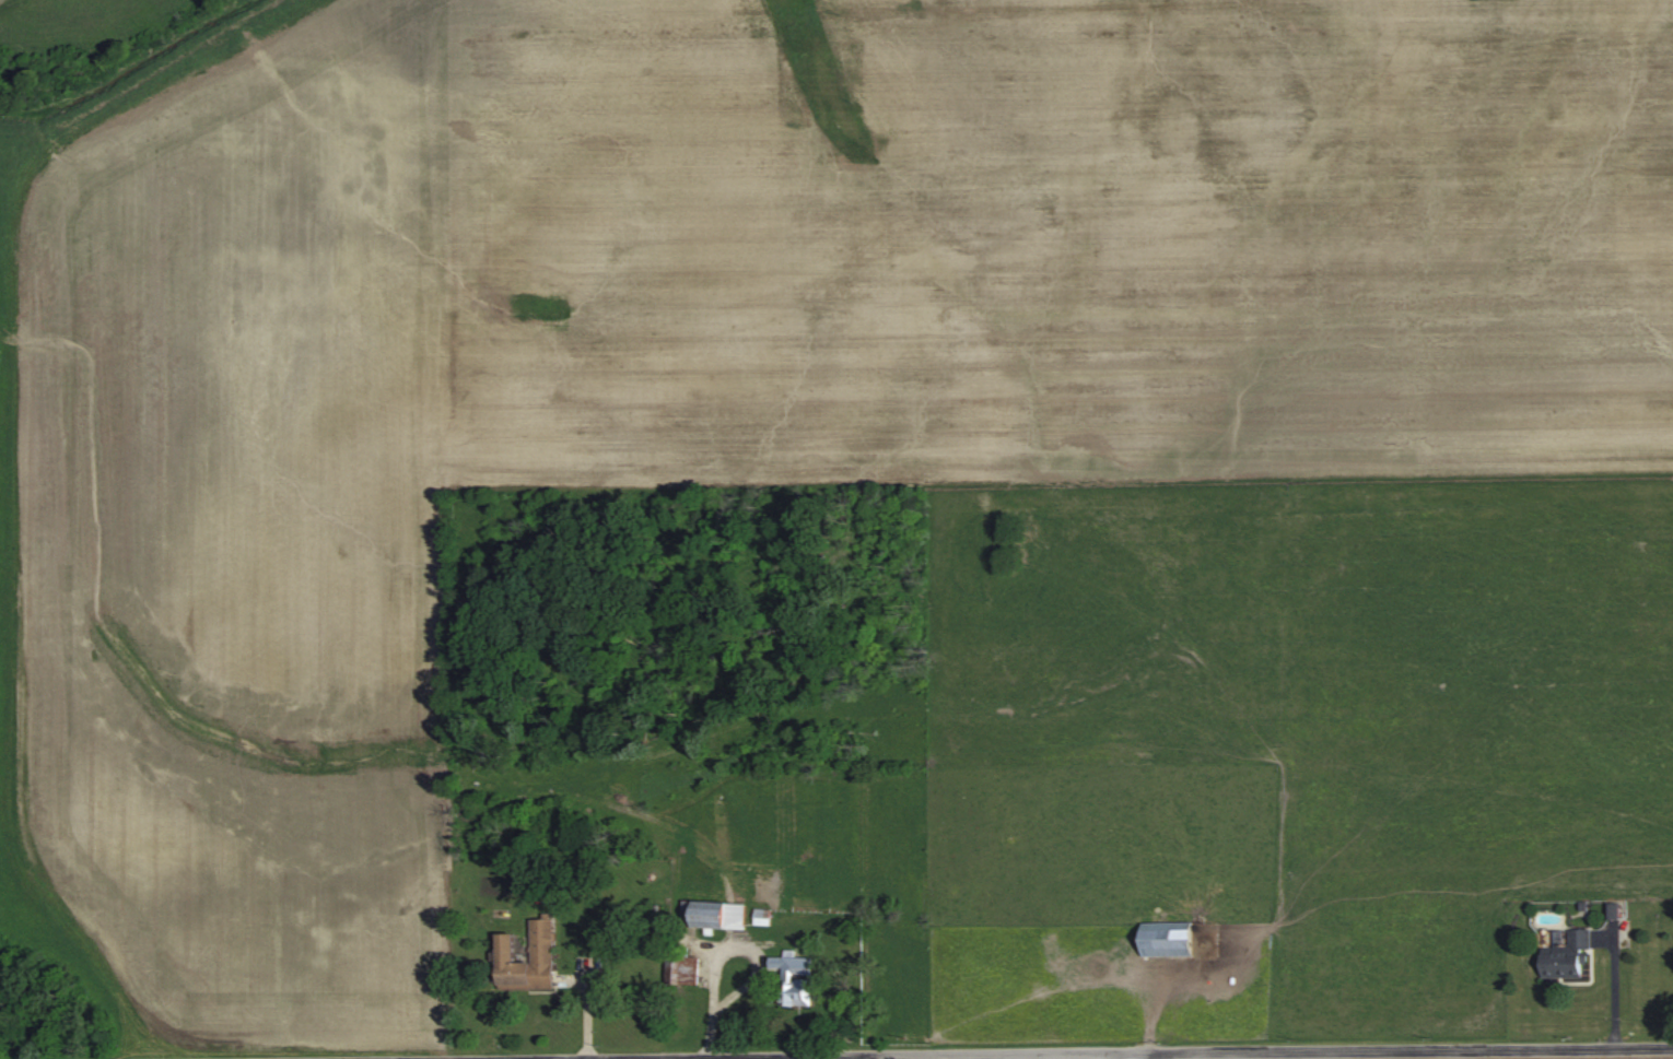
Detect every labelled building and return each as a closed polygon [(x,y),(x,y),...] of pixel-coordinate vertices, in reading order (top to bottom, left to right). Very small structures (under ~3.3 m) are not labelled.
[(747,902),(686,899),(685,927),(716,928),(716,927),(746,929),(747,902)] [(770,909),(757,909),(757,924),(770,924),(770,909)] [(555,987),(555,917),(534,917),(534,962),(520,962),(520,933),(503,933),(503,987),(555,987)] [(1146,957),(1200,956),(1200,921),(1145,922),(1146,957)] [(1570,928),(1546,928),(1545,977),(1591,978),(1592,928),(1570,928)] [(784,967),(782,1004),(814,1006),(816,954),(786,953),(786,956),(771,955),(770,967),(784,967)]
